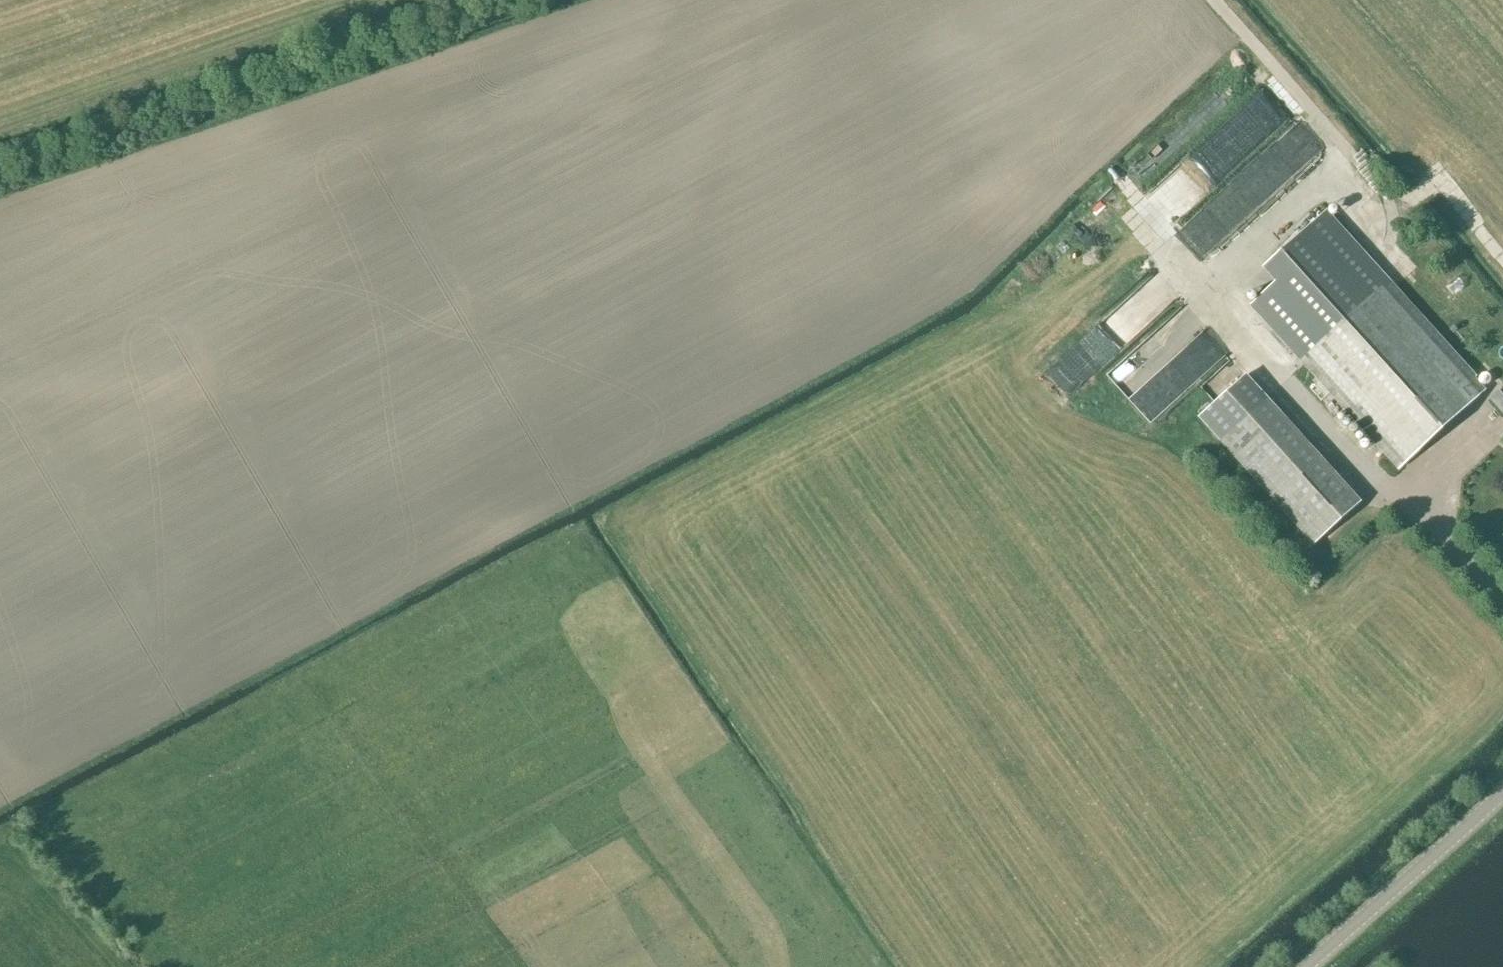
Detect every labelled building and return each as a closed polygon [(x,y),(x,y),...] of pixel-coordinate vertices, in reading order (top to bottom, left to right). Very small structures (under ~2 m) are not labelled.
[(1308,114),(1208,202),(1220,215),(1228,209),(1237,219),(1329,138),(1308,114)] [(1484,391),(1324,213),(1272,260),(1285,275),(1251,306),(1301,360),(1303,358),(1401,466),(1484,391)] [(1200,382),(1193,372),(1232,344),(1217,321),(1185,343),(1174,327),(1121,363),(1155,413),(1200,382)] [(1122,346),(1103,325),(1061,363),(1081,384),(1122,346)] [(1266,399),(1220,440),(1315,544),(1360,503),(1266,399)]
